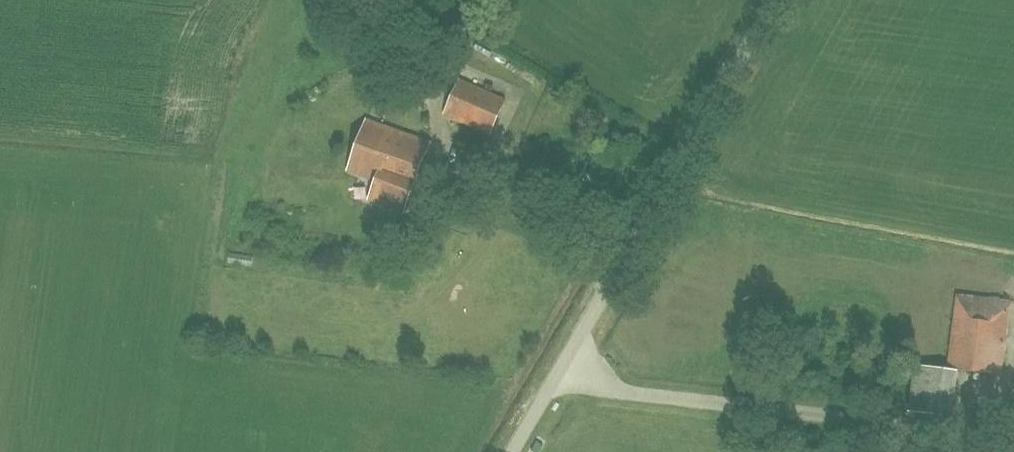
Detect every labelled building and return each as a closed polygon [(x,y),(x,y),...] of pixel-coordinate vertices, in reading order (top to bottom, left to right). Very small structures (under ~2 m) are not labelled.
[(490,134),(505,100),(460,80),(444,114),(490,134)] [(429,143),(366,121),(348,170),(376,181),(369,199),(403,212),(429,143)] [(958,294),(948,368),(1001,374),(1010,300),(1000,299),(1000,297),(993,296),(993,298),(958,294)] [(902,367),(901,413),(943,415),(945,368),(902,367)]
